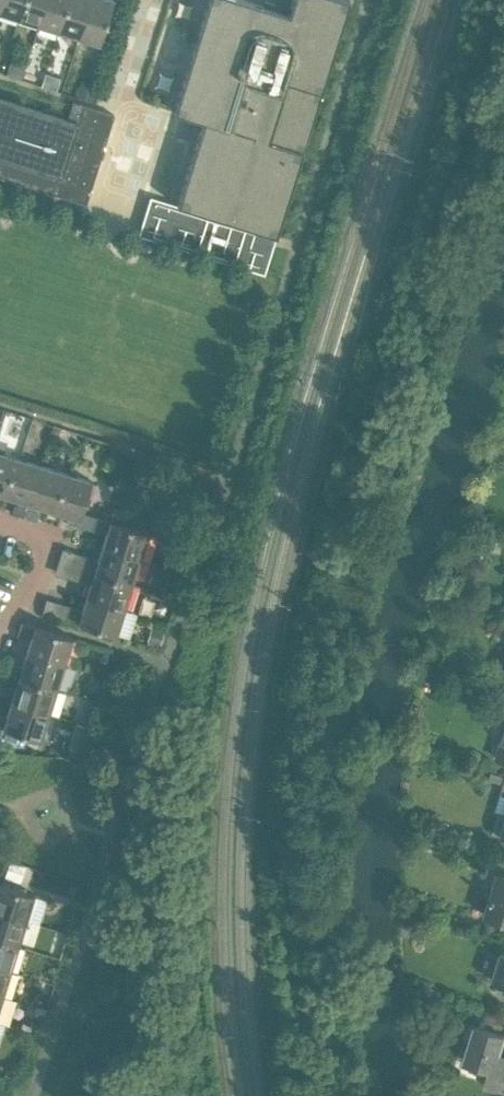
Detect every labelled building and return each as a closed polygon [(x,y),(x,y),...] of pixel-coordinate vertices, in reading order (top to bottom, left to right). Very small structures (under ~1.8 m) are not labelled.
[(23,0),(2,0),(0,7),(0,13),(17,18),(23,0)] [(46,0),(23,0),(17,18),(38,25),(46,0)] [(68,0),(46,0),(38,25),(58,31),(68,0)] [(90,0),(68,0),(58,31),(78,37),(90,0)] [(113,0),(90,0),(78,37),(98,43),(98,44),(99,44),(113,0)] [(173,112),(203,121),(176,205),(276,236),(349,0),(292,0),(288,13),(246,0),(208,0),(174,111),(173,112)] [(97,150),(102,151),(114,114),(73,102),(67,120),(0,99),(0,177),(11,180),(12,178),(85,202),(85,203),(86,203),(95,174),(90,172),(97,150)] [(150,196),(138,235),(264,274),(276,236),(176,205),(150,196)] [(5,475),(13,477),(19,459),(0,453),(0,491),(5,475)] [(40,465),(19,459),(13,477),(5,475),(0,491),(0,494),(19,499),(17,505),(14,504),(12,513),(24,517),(40,465)] [(50,509),(56,490),(64,493),(70,475),(40,465),(24,517),(37,520),(39,512),(36,511),(38,505),(50,509)] [(81,512),(91,481),(90,480),(90,481),(70,475),(64,493),(56,490),(50,509),(69,515),(67,521),(66,522),(92,530),(96,517),(81,512)] [(139,559),(147,534),(148,533),(110,521),(96,517),(92,530),(101,533),(101,530),(107,532),(102,547),(139,559)] [(131,583),(139,559),(102,547),(98,561),(92,560),(93,558),(84,555),(80,568),(131,583)] [(124,609),(131,583),(80,568),(77,580),(85,583),(85,581),(91,582),(86,597),(124,609)] [(116,633),(124,609),(86,597),(82,612),(76,610),(77,608),(69,605),(65,618),(78,623),(116,635),(116,633)] [(64,663),(71,639),(72,639),(72,638),(34,626),(21,622),(17,635),(25,638),(26,636),(31,637),(27,652),(64,663)] [(56,689),(64,663),(27,652),(22,666),(16,665),(17,663),(9,660),(5,673),(56,689)] [(48,714),(56,689),(5,673),(1,685),(9,688),(10,686),(15,688),(11,702),(48,714)] [(48,714),(11,702),(6,717),(0,715),(0,727),(40,740),(41,739),(40,738),(48,714)] [(499,812),(493,832),(503,835),(503,813),(499,812)] [(494,854),(489,871),(499,874),(486,914),(503,920),(503,857),(494,854)] [(33,896),(34,894),(0,884),(0,912),(25,920),(33,896)] [(25,920),(0,912),(0,940),(17,946),(25,920)] [(17,946),(0,940),(0,967),(10,970),(17,946)] [(502,952),(493,978),(503,982),(503,952),(502,952)] [(10,970),(0,967),(0,995),(2,995),(10,970)] [(500,1053),(503,1040),(503,1034),(476,1025),(465,1061),(490,1069),(486,1083),(503,1089),(503,1054),(500,1053)]
